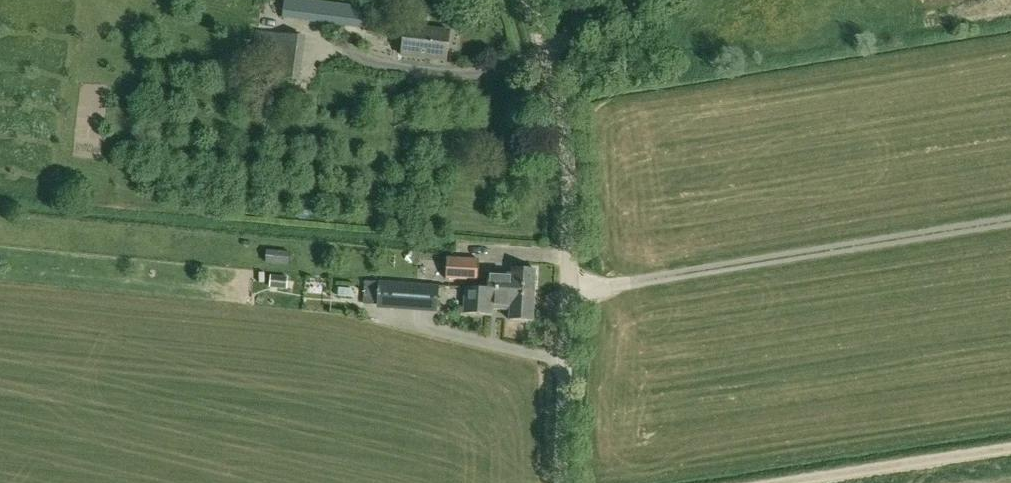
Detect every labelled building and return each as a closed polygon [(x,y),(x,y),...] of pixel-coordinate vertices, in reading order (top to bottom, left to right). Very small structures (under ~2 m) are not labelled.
[(313,0),(286,0),(284,18),(372,29),(374,7),(313,0)] [(393,47),(393,26),(374,25),(373,46),(393,47)] [(446,60),(449,30),(404,25),(401,55),(446,60)] [(299,71),(299,30),(257,30),(257,59),(272,59),(272,71),(299,71)] [(290,265),(290,252),(267,251),(265,262),(290,265)] [(478,258),(447,257),(447,279),(478,281),(478,258)] [(487,289),(534,292),(536,270),(512,269),(512,274),(488,273),(487,289)] [(265,275),(264,285),(284,288),(285,277),(265,275)] [(398,282),(378,281),(376,309),(396,310),(398,282)] [(426,312),(437,313),(439,286),(428,285),(426,312)] [(533,321),(534,292),(487,289),(465,287),(463,313),(491,315),(491,309),(510,310),(509,320),(533,321)]
